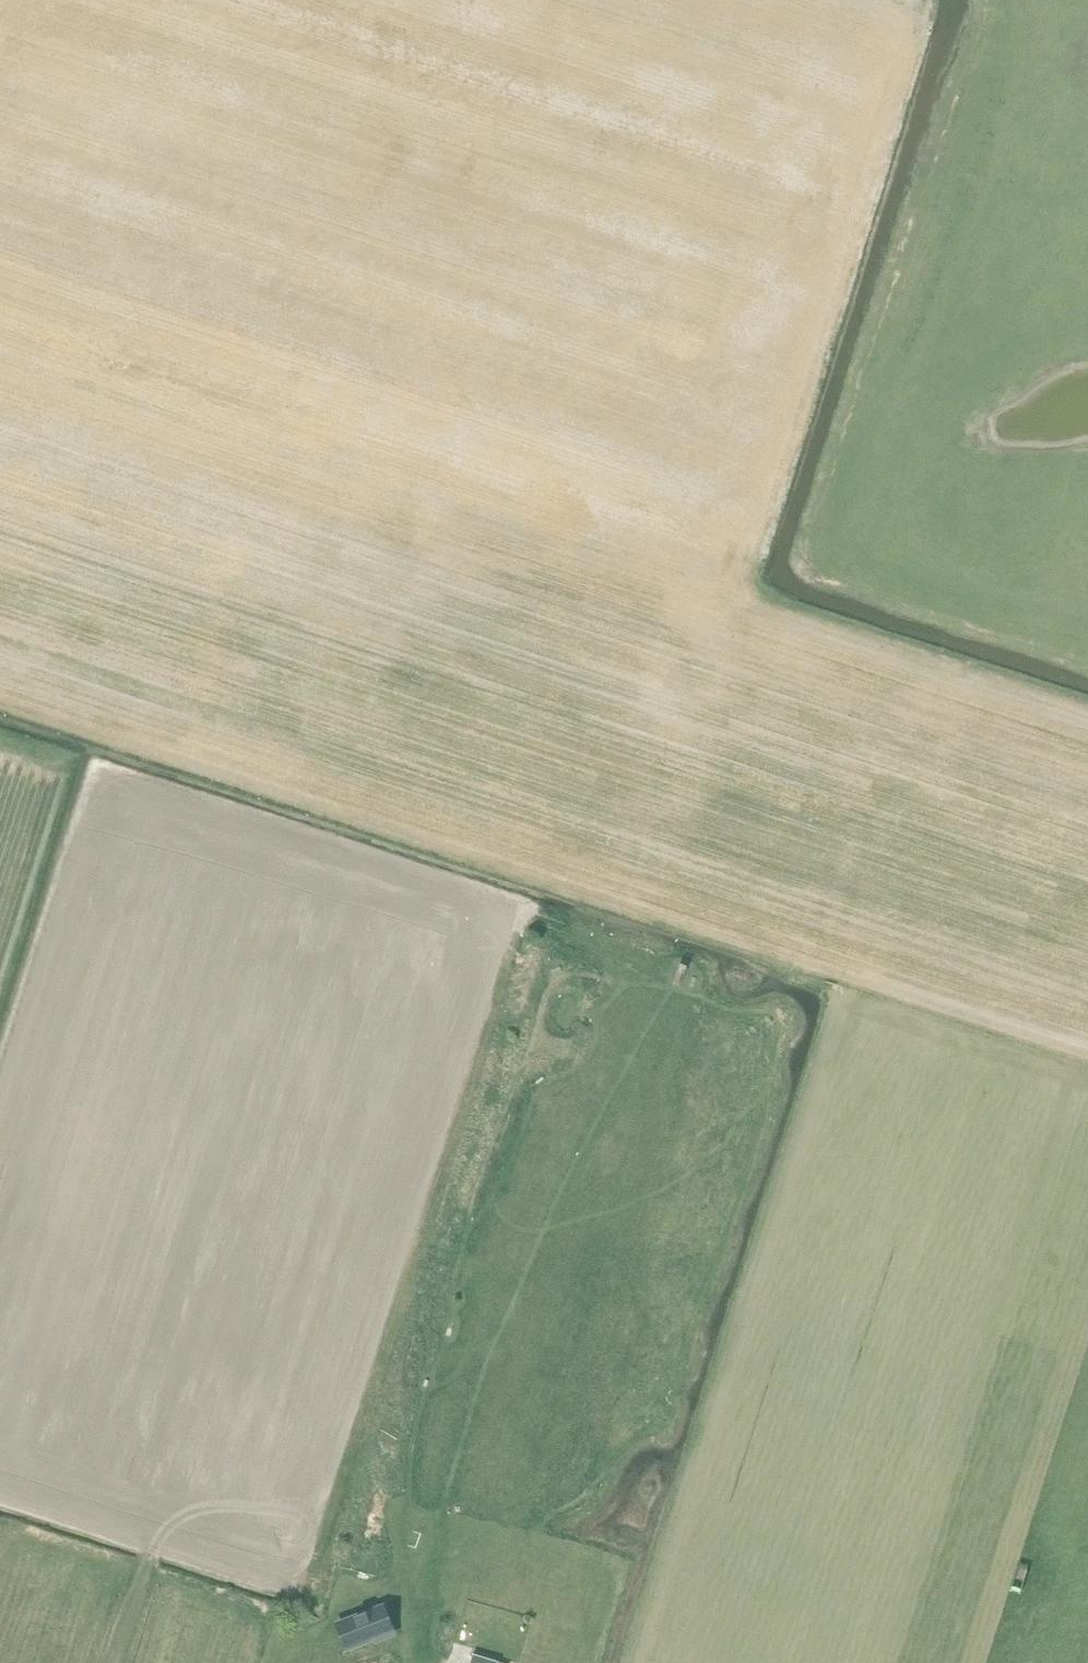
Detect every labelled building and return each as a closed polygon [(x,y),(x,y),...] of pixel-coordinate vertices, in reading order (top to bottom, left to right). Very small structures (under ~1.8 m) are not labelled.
[(500,1662),(495,1661),(473,1654),(470,1662),(500,1662)]
